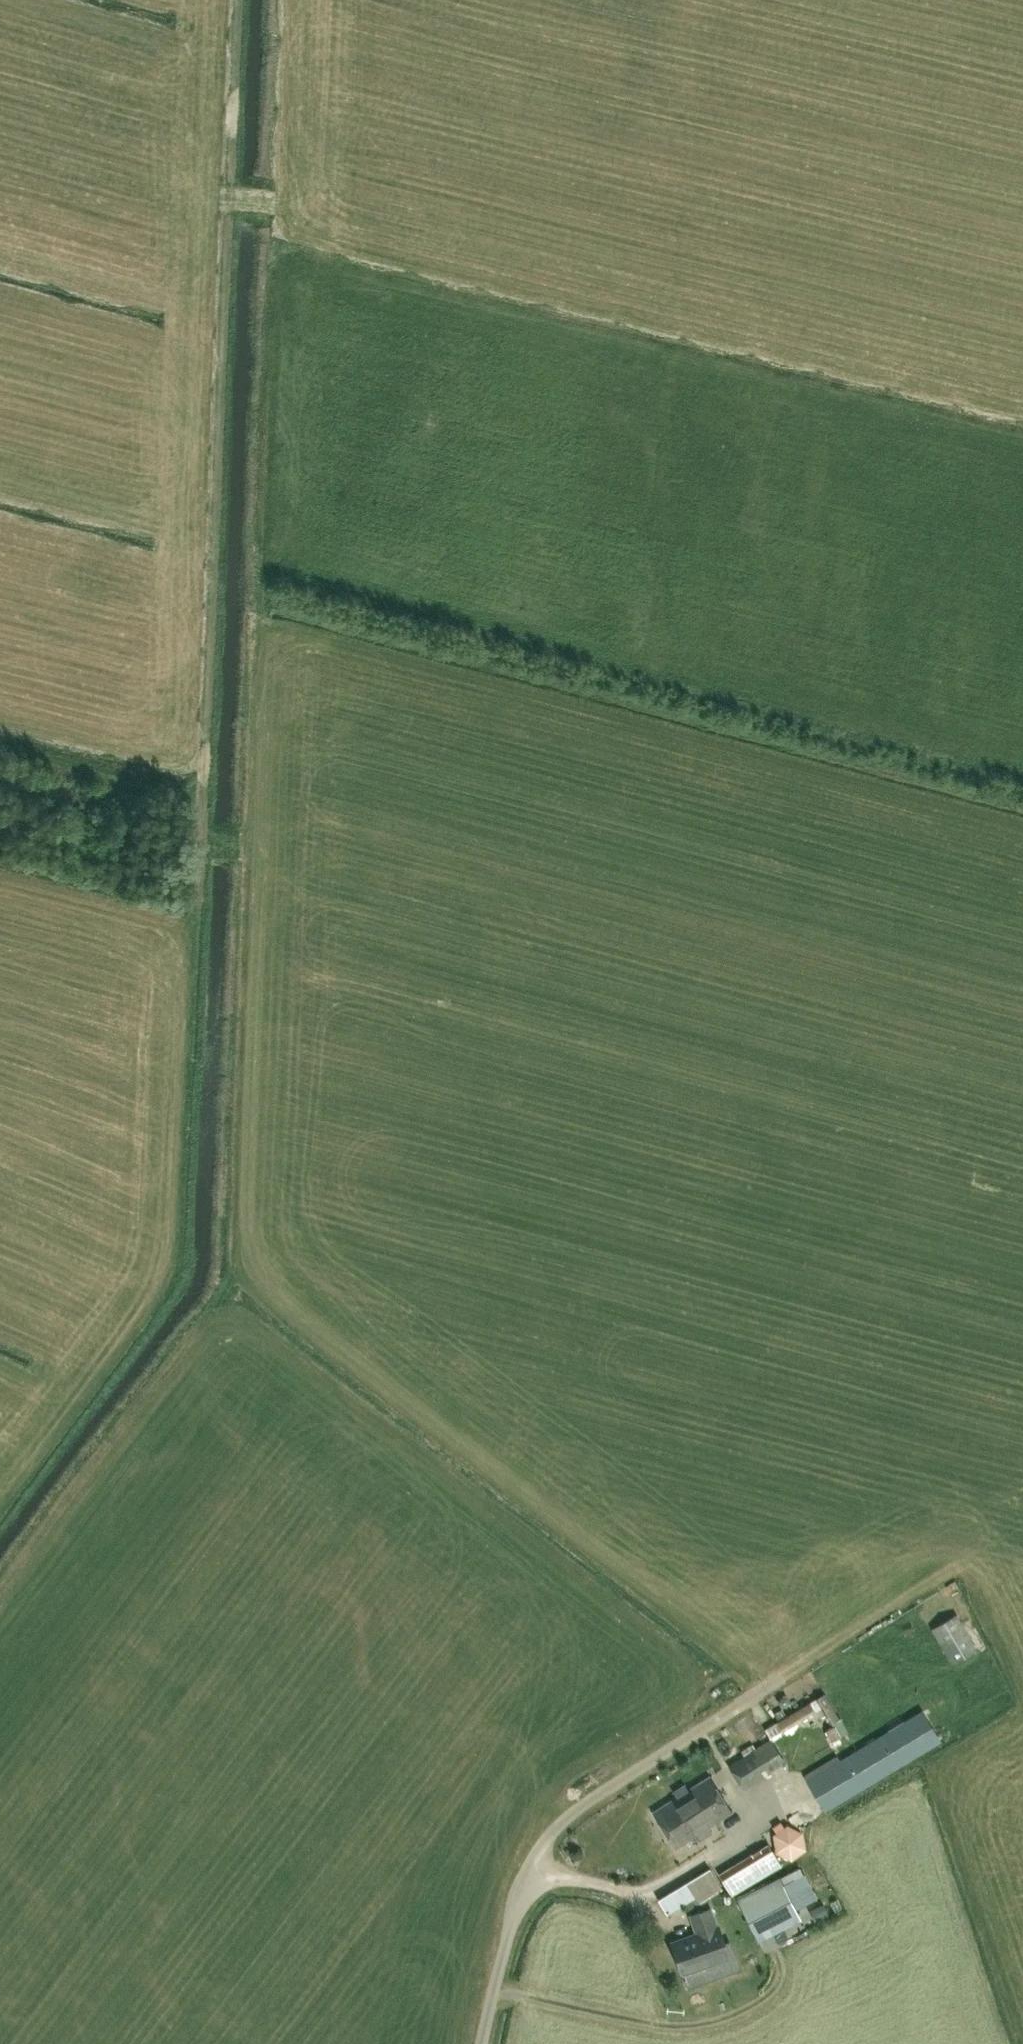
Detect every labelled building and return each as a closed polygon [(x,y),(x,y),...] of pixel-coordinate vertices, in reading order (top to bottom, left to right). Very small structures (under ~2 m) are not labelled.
[(976,1650),(966,1631),(956,1614),(932,1629),(943,1647),(952,1664),(976,1650)] [(782,1732),(816,1712),(811,1702),(777,1722),(782,1732)] [(825,1810),(940,1740),(922,1711),(807,1780),(825,1810)] [(746,1754),(728,1765),(743,1789),(771,1773),(768,1769),(756,1748),(755,1748),(746,1754)] [(674,1848),(716,1821),(694,1786),(652,1812),(674,1848)] [(791,1858),(804,1849),(802,1833),(787,1826),(774,1835),(776,1851),(791,1858)] [(770,1841),(720,1865),(731,1887),(781,1863),(770,1841)] [(796,1867),(779,1875),(796,1909),(813,1901),(796,1867)] [(666,1913),(696,1896),(699,1902),(722,1888),(709,1868),(688,1882),(658,1900),(666,1913)] [(683,1973),(730,1956),(719,1925),(717,1926),(711,1908),(690,1915),(697,1933),(672,1942),(683,1973)]
